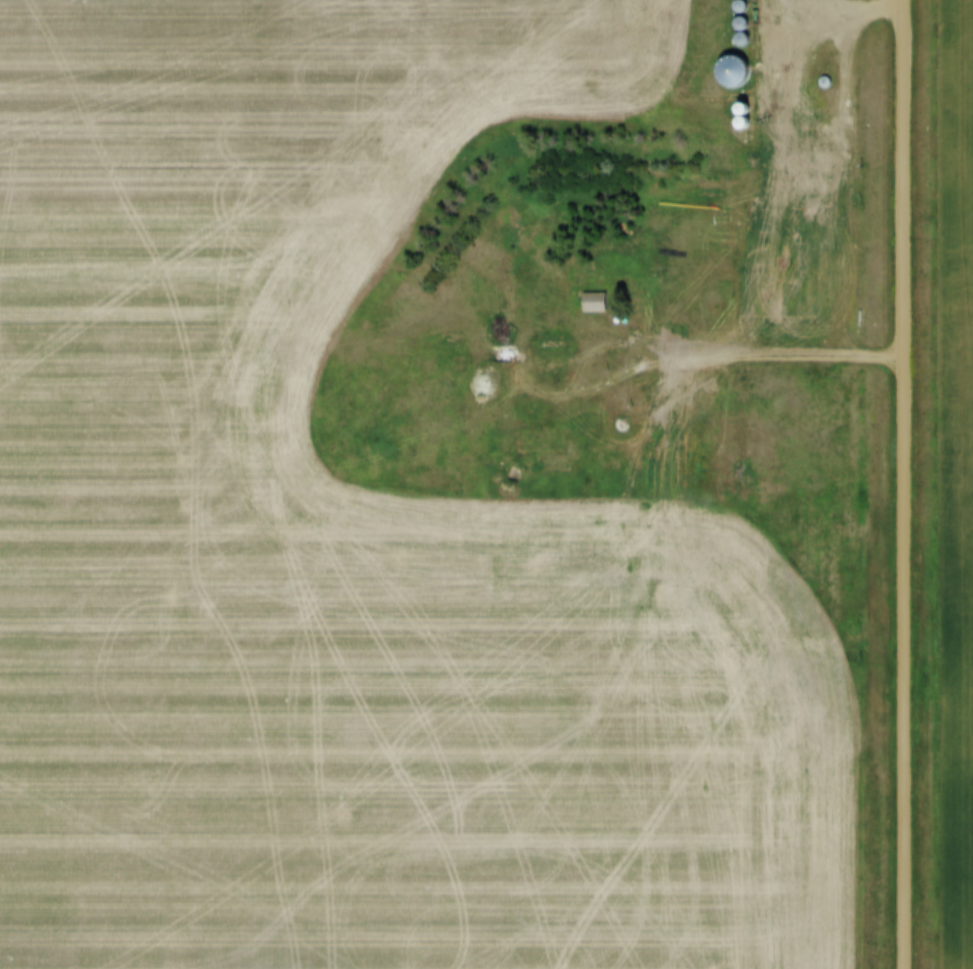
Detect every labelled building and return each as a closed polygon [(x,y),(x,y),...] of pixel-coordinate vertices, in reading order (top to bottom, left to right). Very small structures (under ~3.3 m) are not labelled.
[(574,295),(574,314),(603,314),(603,295),(574,295)]
